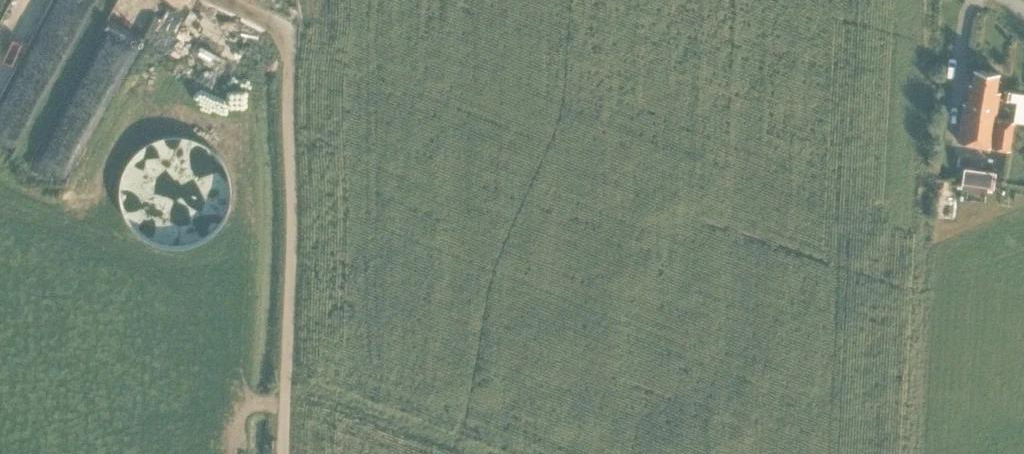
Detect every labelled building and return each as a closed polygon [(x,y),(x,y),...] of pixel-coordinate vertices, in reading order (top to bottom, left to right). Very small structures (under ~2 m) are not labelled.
[(46,24),(18,12),(7,12),(0,28),(0,119),(42,118),(97,0),(57,0),(46,24)] [(1000,69),(974,65),(972,80),(969,80),(966,101),(964,100),(958,138),(1011,147),(1016,116),(998,113),(1002,89),(997,88),(1000,69)] [(1003,95),(1011,96),(1012,88),(1004,87),(1003,95)] [(963,181),(995,186),(997,168),(965,163),(963,181)]
